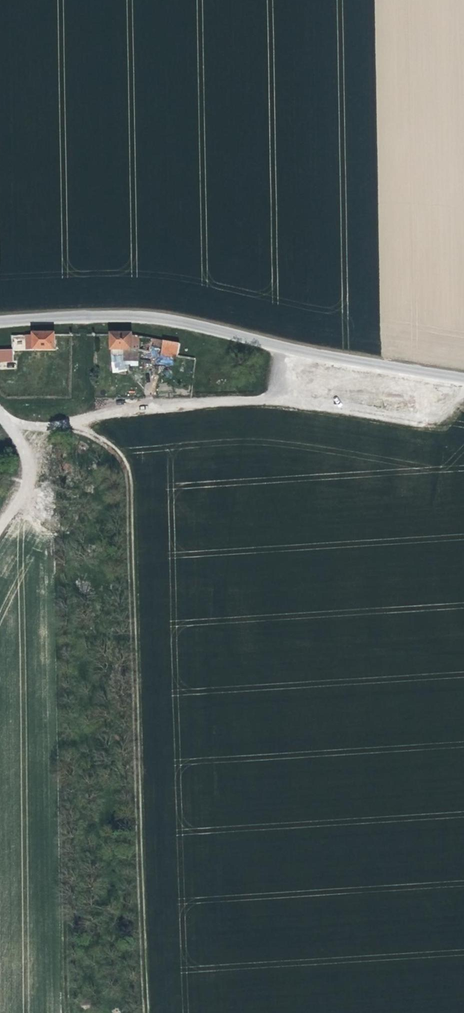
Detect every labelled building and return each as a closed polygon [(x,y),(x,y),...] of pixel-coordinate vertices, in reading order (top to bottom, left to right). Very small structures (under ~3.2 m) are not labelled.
[(39,350),(61,350),(61,336),(38,336),(39,350)] [(131,339),(115,338),(115,351),(138,352),(138,340),(131,339)] [(182,346),(164,343),(163,356),(181,357),(182,346)] [(12,362),(12,349),(0,349),(0,362),(12,362)] [(138,365),(137,353),(110,355),(112,373),(128,371),(127,366),(138,365)]
